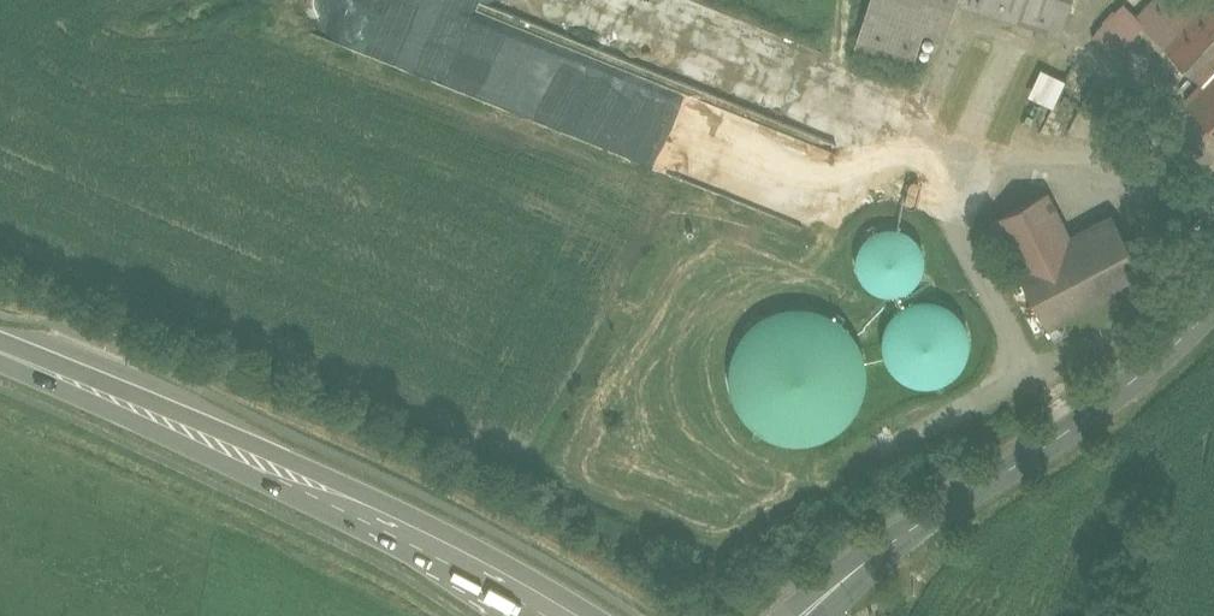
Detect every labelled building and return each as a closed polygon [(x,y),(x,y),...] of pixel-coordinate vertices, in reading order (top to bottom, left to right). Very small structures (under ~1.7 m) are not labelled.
[(668,68),(693,0),(669,0),(655,38),(654,38),(646,59),(668,68)] [(1073,0),(870,0),(857,43),(935,68),(956,2),(1062,35),(1073,0)] [(1205,77),(1213,66),(1213,0),(1164,0),(1142,25),(1205,77)] [(1205,77),(1181,101),(1213,130),(1213,66),(1205,77)] [(1034,95),(1059,106),(1071,79),(1046,68),(1034,95)] [(1139,267),(1107,212),(1074,230),(1050,187),(1001,214),(1028,262),(1018,267),(1047,319),(1139,267)] [(861,237),(858,248),(859,260),(864,270),(872,279),(883,284),(894,286),(906,284),(916,278),(924,270),(928,259),(929,247),(926,236),(919,226),(910,219),(899,216),(887,216),(876,220),(867,227),(861,237)] [(900,301),(891,312),(886,325),(885,339),(889,353),(897,365),(908,374),(922,379),(937,379),(952,374),(964,364),(972,351),(975,336),(973,321),(966,307),(954,297),(940,291),(926,290),(912,293),(900,301)] [(768,426),(789,434),(812,435),(834,428),(853,415),(866,396),(872,374),(871,351),(862,330),(847,312),(827,301),(805,296),(782,299),(761,310),(745,326),(735,347),(733,370),(738,392),(750,412),(768,426)]
